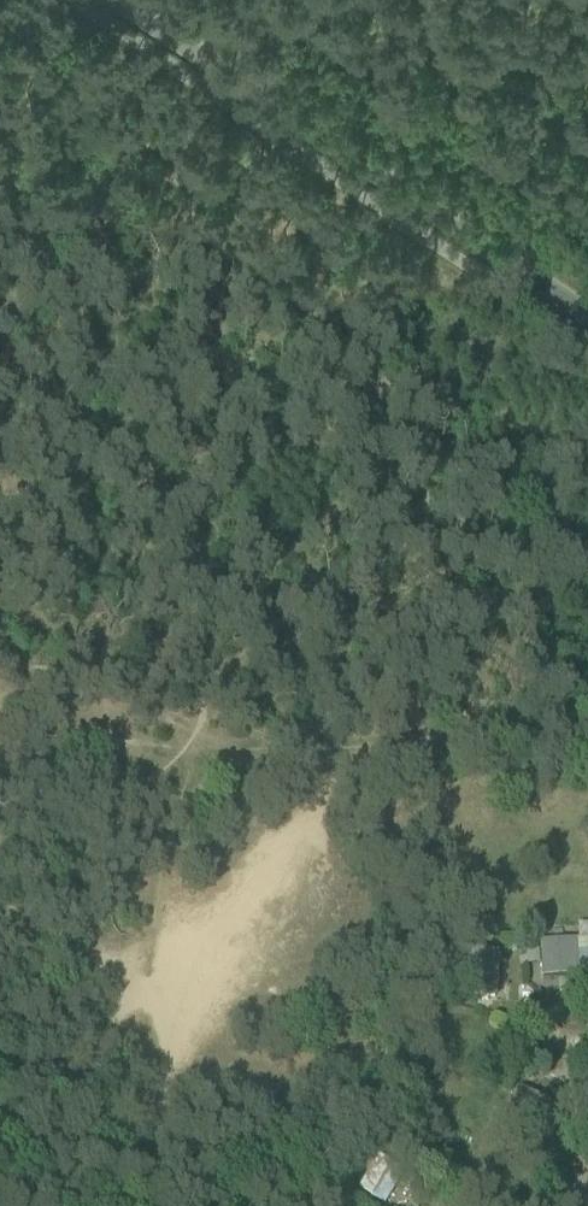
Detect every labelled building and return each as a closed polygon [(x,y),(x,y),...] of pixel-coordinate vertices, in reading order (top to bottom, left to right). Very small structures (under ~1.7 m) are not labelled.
[(541,977),(587,975),(587,938),(539,940),(541,977)] [(495,999),(497,950),(461,948),(459,998),(495,999)] [(375,1155),(358,1191),(389,1205),(406,1169),(375,1155)]
